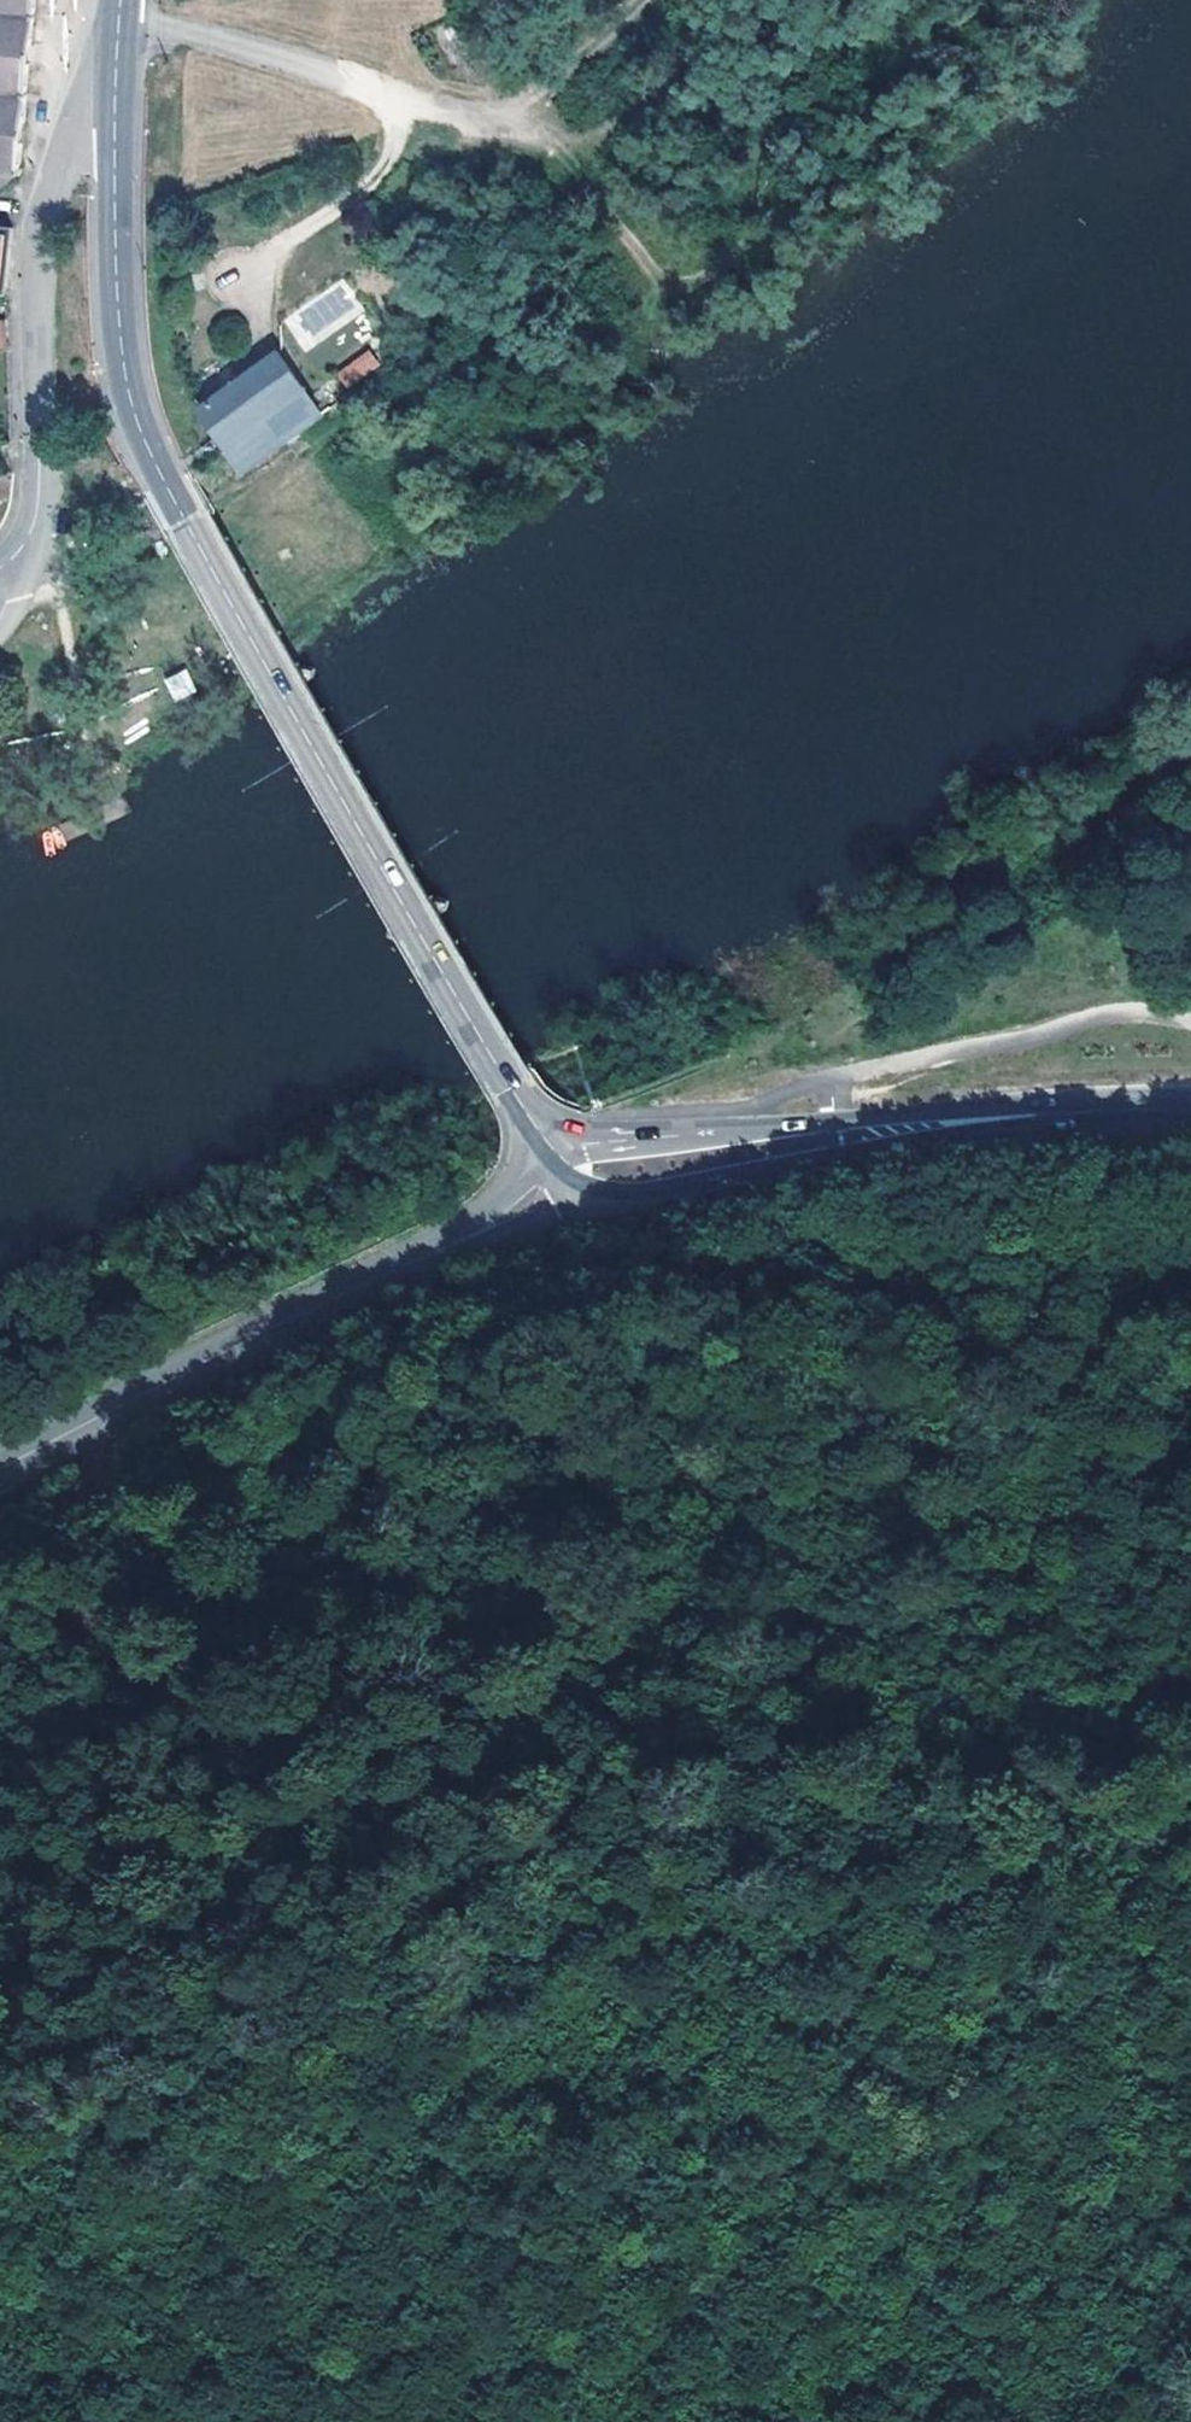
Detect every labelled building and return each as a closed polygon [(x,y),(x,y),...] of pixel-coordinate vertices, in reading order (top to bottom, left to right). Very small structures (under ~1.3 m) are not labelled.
[(14,170),(31,0),(0,0),(0,181),(14,170)] [(238,468),(316,412),(272,348),(194,406),(238,468)] [(346,390),(379,364),(367,348),(334,374),(346,390)] [(175,702),(197,691),(186,668),(164,678),(175,702)]
